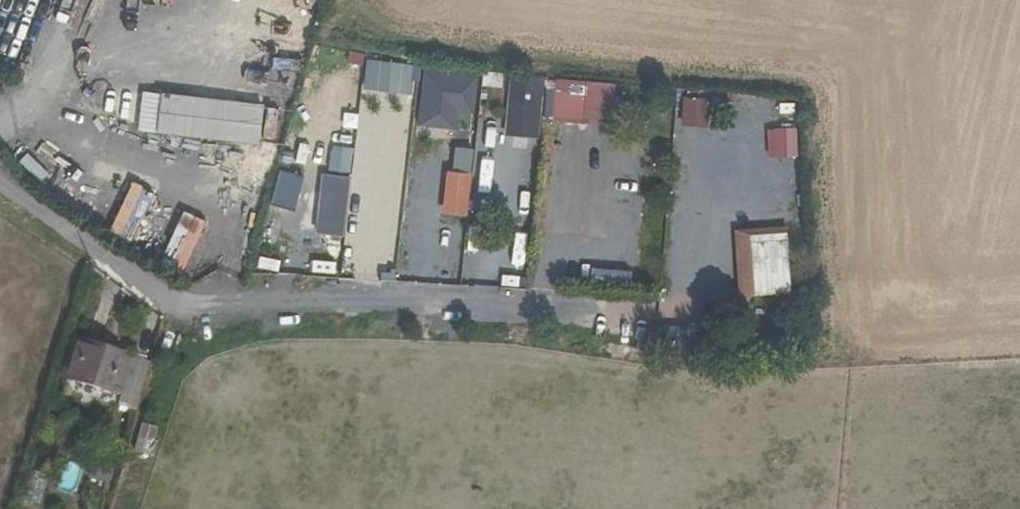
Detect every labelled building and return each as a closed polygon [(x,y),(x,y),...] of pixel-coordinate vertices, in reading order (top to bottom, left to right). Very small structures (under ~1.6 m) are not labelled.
[(408,94),(411,66),(365,60),(362,88),(408,94)] [(473,113),(477,74),(422,69),(417,125),(455,128),(457,112),(473,113)] [(505,138),(537,142),(543,85),(511,82),(505,138)] [(551,120),(612,125),(615,90),(554,84),(551,120)] [(259,146),(263,106),(160,95),(156,135),(259,146)] [(682,128),(707,129),(708,101),(683,100),(682,128)] [(796,156),(795,128),(770,129),(771,157),(796,156)] [(466,214),(470,174),(441,171),(437,211),(466,214)] [(786,228),(736,232),(741,301),(792,297),(786,228)] [(117,389),(127,350),(88,341),(79,379),(117,389)] [(148,355),(127,350),(117,389),(137,395),(148,355)]
